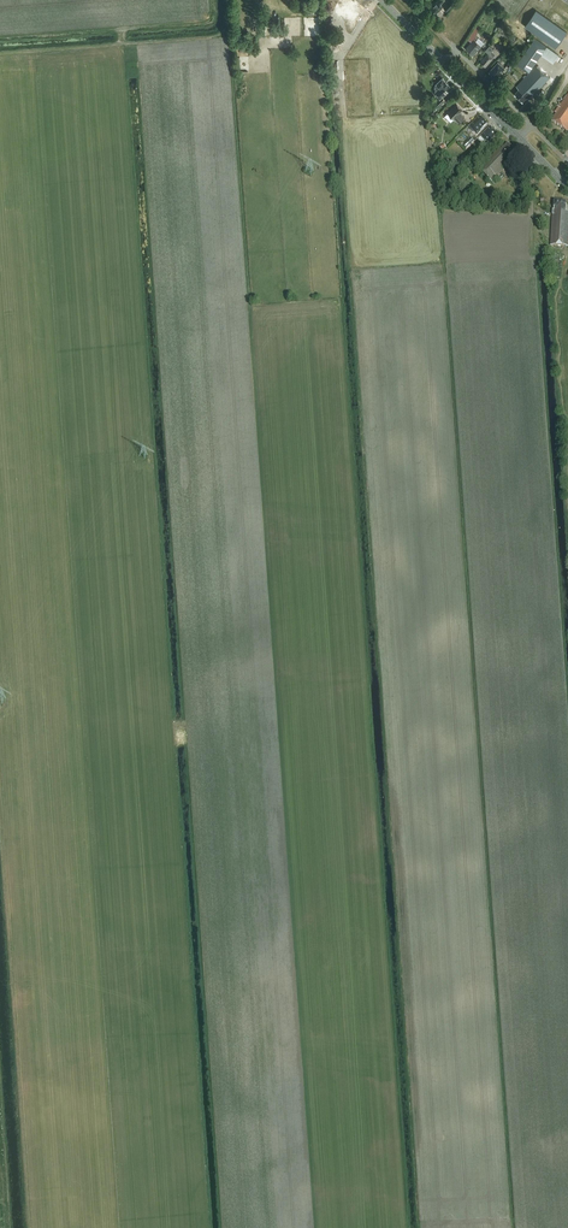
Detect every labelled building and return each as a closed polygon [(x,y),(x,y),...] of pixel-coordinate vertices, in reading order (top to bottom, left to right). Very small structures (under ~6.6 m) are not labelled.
[(434,16),(438,11),(439,11),(443,7),(440,4),(443,0),(438,0),(437,1),(428,11),(434,16)] [(447,12),(454,4),(451,1),(444,8),(447,12)] [(567,32),(536,10),(525,26),(556,48),(567,32)] [(482,46),(474,39),(479,31),(475,28),(468,40),(471,42),(466,48),(473,55),(482,46)] [(547,46),(536,38),(516,65),(528,73),(547,46)] [(485,51),(488,54),(480,62),(486,67),(493,58),(495,55),(492,52),(494,49),(490,46),(485,51)] [(516,61),(513,58),(507,65),(510,68),(516,61)] [(496,78),(505,68),(498,62),(489,72),(496,78)] [(515,94),(523,101),(527,97),(528,98),(532,94),(533,95),(550,78),(537,66),(517,87),(519,89),(515,94)] [(442,97),(452,87),(442,78),(436,84),(437,84),(435,86),(435,88),(436,90),(435,91),(437,94),(436,95),(440,98),(434,105),(438,109),(446,100),(442,97)] [(567,132),(567,93),(555,113),(556,114),(551,121),(567,132)] [(460,112),(463,110),(457,105),(449,113),(454,119),(455,118),(459,122),(465,117),(460,112)] [(483,128),(487,124),(480,117),(469,127),(477,135),(483,129),(483,128)] [(487,143),(497,134),(490,128),(481,137),(484,140),(482,142),(484,144),(486,142),(487,143)] [(510,157),(516,152),(508,144),(503,150),(500,147),(479,169),(491,182),(509,164),(508,162),(512,159),(510,157)] [(473,163),(463,156),(457,164),(467,171),(473,163)] [(566,213),(566,203),(555,202),(554,211),(552,211),(550,246),(567,247),(567,213),(566,213)]
